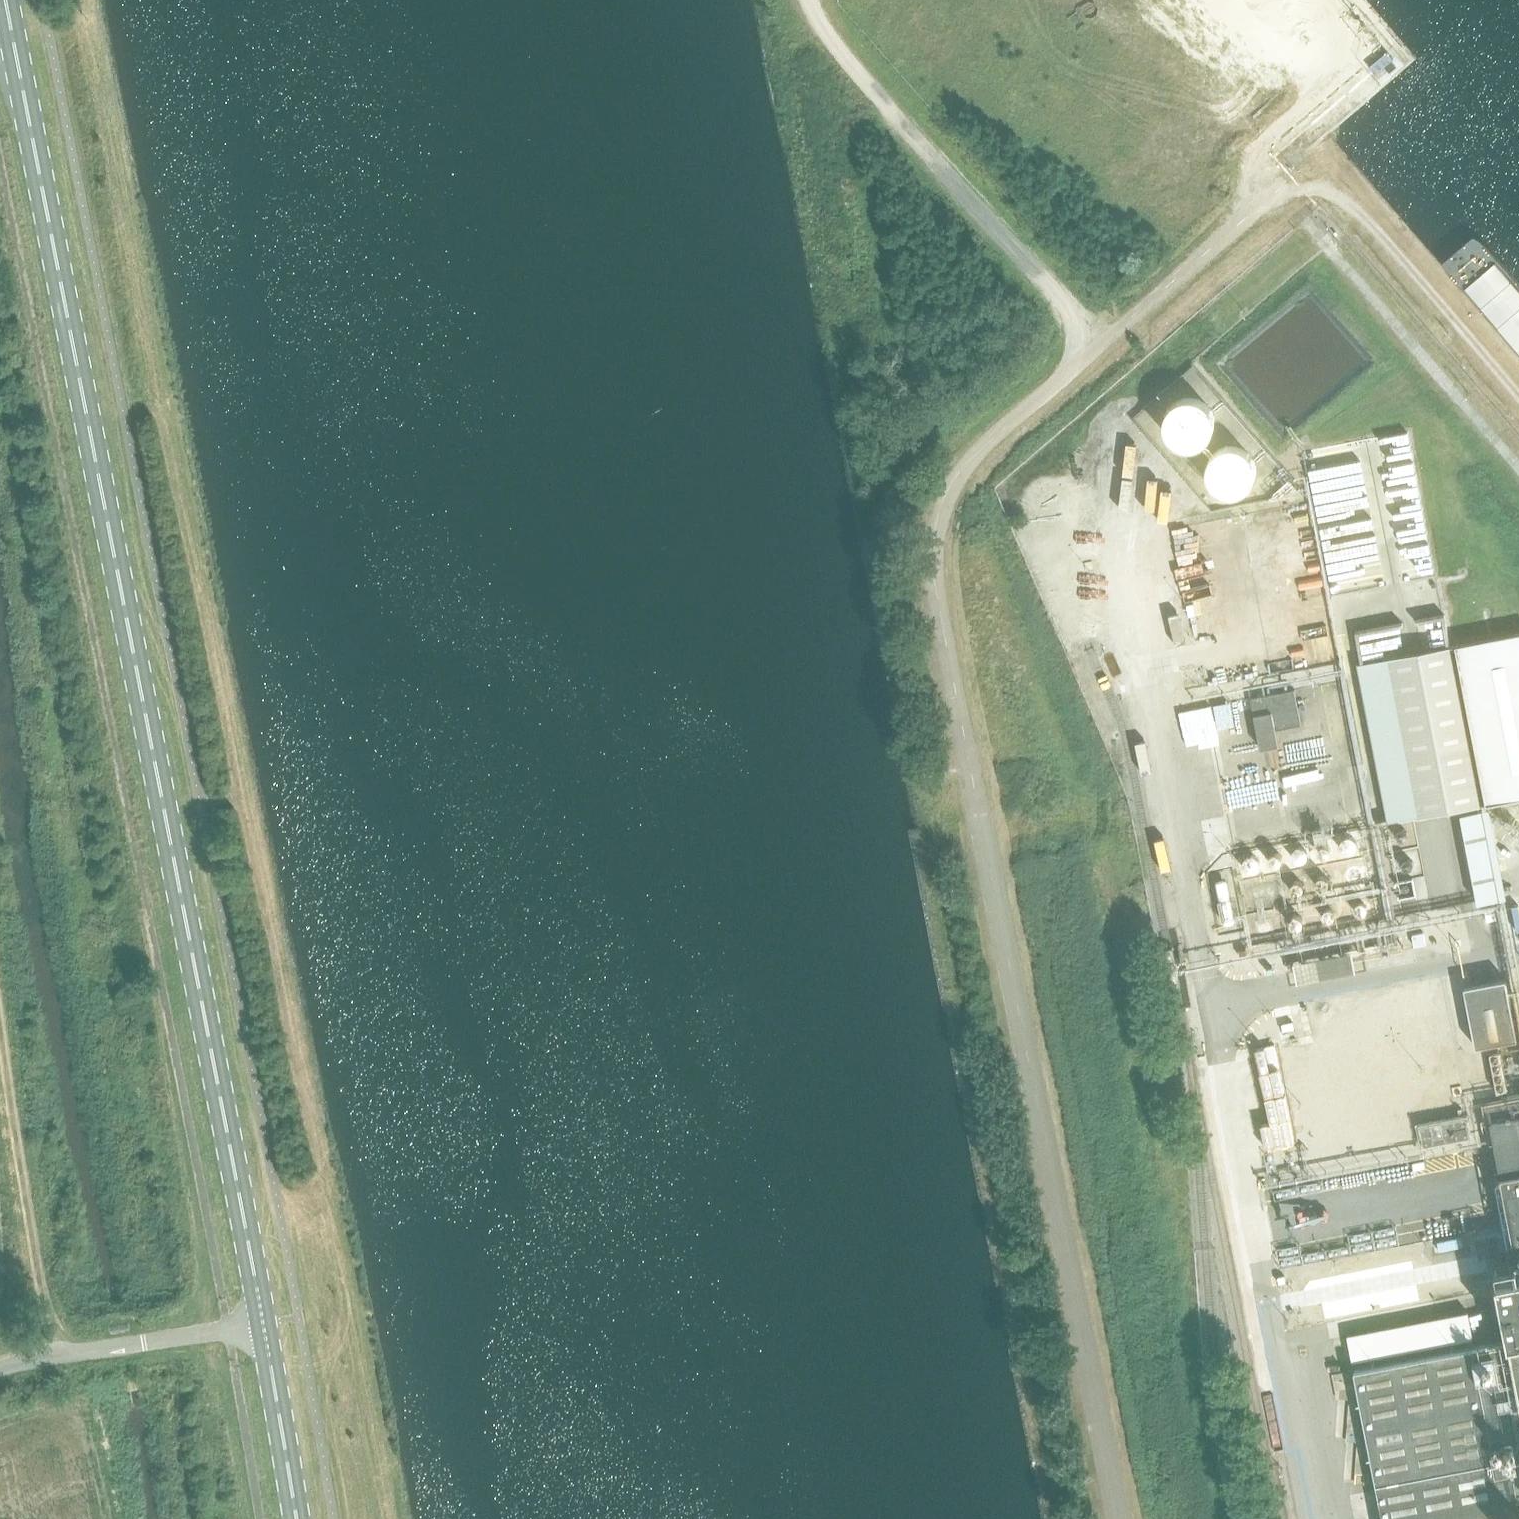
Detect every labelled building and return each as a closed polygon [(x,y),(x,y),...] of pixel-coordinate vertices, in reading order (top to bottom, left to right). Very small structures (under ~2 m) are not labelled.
[(1208,431),(1210,423),(1209,419),(1208,414),(1205,410),(1203,407),(1197,404),(1193,402),(1188,402),(1184,402),(1180,404),(1174,407),(1172,410),(1169,415),(1168,418),(1167,423),(1167,427),(1169,432),(1173,438),(1176,440),(1180,443),(1187,445),(1193,444),(1197,443),(1204,438),(1208,431)] [(1312,455),(1317,480),(1333,477),(1332,469),(1357,464),(1354,447),(1312,455)] [(1248,479),(1250,471),(1248,463),(1247,460),(1244,455),(1237,451),(1232,450),(1229,449),(1224,450),(1219,451),(1214,455),(1211,458),(1208,463),(1207,470),(1207,475),(1209,479),(1213,486),(1219,490),(1224,492),(1227,492),(1231,492),(1236,491),(1241,488),(1244,486),(1248,479)] [(1345,509),(1324,512),(1336,584),(1357,581),(1354,563),(1346,564),(1344,547),(1350,546),(1345,509)] [(1431,614),(1433,640),(1454,640),(1453,613),(1431,614)] [(1451,644),(1451,645),(1481,803),(1518,795),(1518,630),(1451,644)] [(1451,645),(1358,662),(1389,820),(1481,803),(1451,645)] [(1293,689),(1250,697),(1260,748),(1278,744),(1275,728),(1300,723),(1293,689)] [(1297,756),(1298,778),(1332,777),(1332,755),(1297,756)] [(1490,808),(1462,814),(1479,901),(1507,897),(1490,808)] [(1304,976),(1360,966),(1356,946),(1301,956),(1304,976)] [(1464,981),(1476,1041),(1518,1033),(1506,973),(1464,981)] [(1264,1095),(1268,1144),(1298,1142),(1294,1093),(1264,1095)] [(1489,1107),(1518,1261),(1517,1261),(1518,1270),(1518,1102),(1489,1107)] [(1466,1234),(1443,1236),(1444,1250),(1467,1248),(1466,1234)] [(1343,1253),(1347,1279),(1372,1274),(1374,1283),(1398,1279),(1392,1245),(1343,1253)] [(1379,1498),(1384,1518),(1518,1518),(1518,1274),(1499,1278),(1510,1339),(1355,1369),(1379,1498)] [(1348,1335),(1353,1360),(1473,1337),(1468,1311),(1348,1335)]
